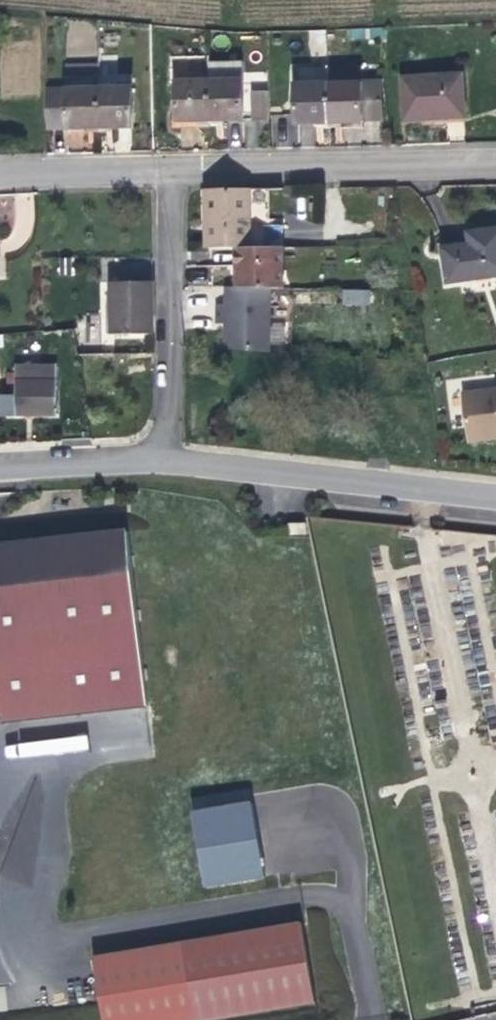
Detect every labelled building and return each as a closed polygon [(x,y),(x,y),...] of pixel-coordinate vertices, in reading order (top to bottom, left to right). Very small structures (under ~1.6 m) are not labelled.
[(206,63),(206,79),(195,79),(194,71),(173,72),(173,78),(176,124),(206,123),(237,122),(236,81),(236,63),(206,63)] [(353,73),(321,73),(305,72),(305,74),(288,75),(288,125),(322,125),(354,125),(354,121),(353,74),(353,73)] [(46,131),(97,129),(131,129),(128,76),(128,73),(96,73),(96,75),(96,79),(64,80),(64,92),(46,92),(46,131)] [(373,74),(353,74),(354,121),(374,121),(373,74)] [(409,123),(467,121),(466,78),(407,81),(409,123)] [(261,121),(260,93),(244,93),(244,121),(261,121)] [(270,226),(270,189),(207,190),(207,249),(239,248),(284,248),(284,226),(270,226)] [(445,253),(448,287),(495,282),(495,234),(469,237),(470,250),(445,253)] [(286,248),(284,248),(239,248),(238,287),(273,288),(286,288),(286,248)] [(153,335),(153,282),(112,281),(111,334),(153,335)] [(273,288),(238,287),(226,287),(226,304),(218,304),(218,324),(226,324),(226,329),(224,329),(223,349),(269,352),(273,288)] [(366,303),(366,290),(345,290),(345,303),(366,303)] [(272,322),(271,342),(284,343),(285,322),(272,322)] [(56,383),(16,383),(16,392),(0,392),(0,413),(56,413),(56,383)] [(481,392),(464,394),(469,438),(476,442),(490,440),(495,434),(495,390),(481,392)] [(4,719),(4,726),(150,712),(132,535),(0,548),(0,720),(4,719)] [(254,789),(193,798),(206,890),(266,883),(254,789)] [(309,999),(300,921),(91,946),(99,1019),(130,1019),(309,999)]
